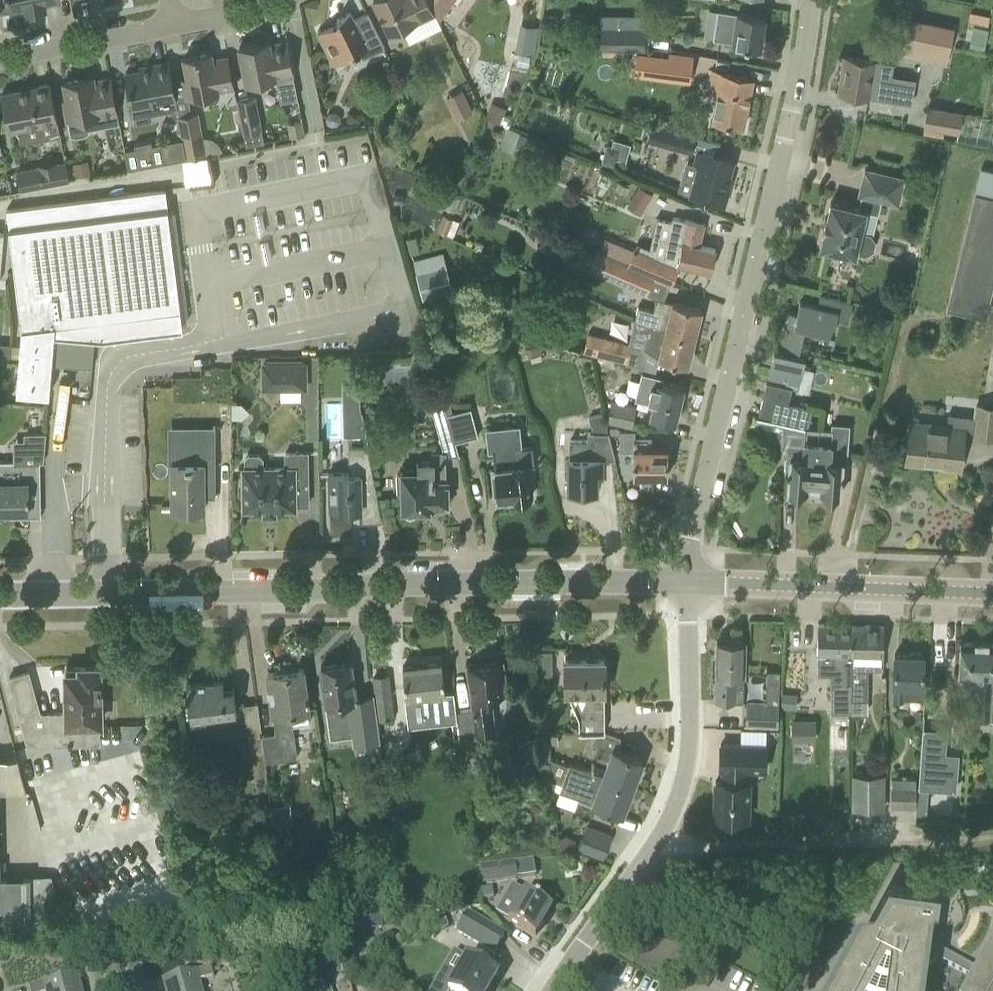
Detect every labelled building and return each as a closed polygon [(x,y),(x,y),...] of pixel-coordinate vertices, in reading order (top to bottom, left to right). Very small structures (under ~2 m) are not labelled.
[(10,9),(25,6),(26,12),(46,8),(45,2),(56,0),(8,0),(10,9)] [(429,0),(375,0),(390,32),(416,19),(417,21),(435,12),(429,0)] [(765,16),(738,12),(738,13),(717,10),(714,38),(734,40),(734,42),(760,46),(765,16)] [(363,58),(385,47),(368,12),(354,19),(351,11),(337,18),(338,21),(318,31),(334,63),(360,51),(363,58)] [(971,13),(970,22),(989,23),(989,14),(971,13)] [(948,53),(954,28),(911,19),(905,44),(948,53)] [(971,42),(984,45),(988,29),(975,25),(971,42)] [(645,28),(599,28),(599,50),(645,50),(645,28)] [(281,101),(298,97),(287,41),(259,47),(258,43),(239,47),(246,82),(276,76),(281,101)] [(518,41),(517,50),(533,53),(534,44),(518,41)] [(687,77),(691,60),(641,51),(638,68),(687,77)] [(187,96),(203,93),(204,98),(209,102),(217,100),(220,95),(219,89),(235,86),(229,56),(213,59),(211,52),(184,58),(188,78),(183,79),(187,96)] [(530,55),(519,52),(517,64),(528,66),(530,55)] [(845,55),(839,91),(911,103),(915,80),(892,76),(895,62),(845,55)] [(149,65),(150,67),(126,72),(136,123),(153,119),(149,103),(176,98),(169,61),(149,65)] [(744,126),(754,77),(712,70),(709,86),(719,88),(713,120),(744,126)] [(88,129),(119,123),(110,77),(94,80),(94,79),(85,81),(85,77),(64,81),(67,99),(64,99),(71,135),(76,136),(85,134),(89,132),(88,129)] [(2,93),(9,129),(17,127),(20,142),(61,134),(51,84),(2,93)] [(457,119),(473,111),(462,89),(446,97),(457,119)] [(255,94),(237,98),(244,132),(262,128),(255,94)] [(928,106),(924,125),(960,132),(963,113),(928,106)] [(505,125),(510,114),(499,110),(494,121),(505,125)] [(186,157),(207,153),(198,112),(178,116),(182,139),(186,157)] [(305,134),(302,120),(287,123),(290,137),(305,134)] [(698,134),(653,121),(648,141),(692,153),(698,134)] [(607,143),(602,161),(616,165),(618,157),(627,160),(631,142),(614,137),(612,144),(607,143)] [(186,157),(182,139),(152,144),(152,141),(135,144),(136,148),(125,150),(129,168),(186,157)] [(726,187),(733,159),(698,149),(694,163),(698,164),(690,195),(724,204),(729,187),(726,187)] [(16,170),(20,188),(20,190),(43,185),(39,165),(24,168),(17,170),(16,170)] [(824,230),(821,246),(859,255),(860,253),(866,255),(873,250),(875,242),(870,233),(863,232),(868,211),(878,213),(881,200),(899,204),(906,178),(865,168),(859,193),(862,194),(859,208),(831,201),(827,217),(826,216),(823,229),(824,230)] [(981,169),(948,306),(986,315),(992,287),(992,172),(981,169)] [(639,184),(632,196),(647,204),(654,192),(639,184)] [(175,325),(182,324),(166,188),(7,209),(22,327),(17,391),(50,395),(56,332),(103,334),(111,333),(114,335),(117,332),(169,326),(172,328),(175,325)] [(700,244),(705,223),(673,216),(663,261),(634,249),(629,261),(627,265),(654,277),(672,284),(681,264),(711,270),(716,248),(700,244)] [(647,293),(654,277),(627,265),(629,261),(598,248),(589,268),(647,293)] [(423,299),(453,293),(446,252),(415,257),(423,299)] [(774,349),(768,375),(799,382),(805,357),(800,355),(800,354),(799,353),(805,326),(830,332),(833,333),(834,329),(837,315),(849,318),(853,301),(820,294),(818,304),(800,300),(797,313),(788,311),(779,350),(774,349)] [(641,321),(641,323),(695,336),(702,308),(673,301),(657,297),(654,310),(639,306),(636,318),(641,321)] [(695,336),(641,323),(639,328),(649,331),(645,347),(659,357),(688,364),(695,336)] [(626,362),(631,342),(605,336),(600,356),(626,362)] [(262,362),(262,390),(307,389),(307,361),(262,362)] [(652,416),(675,421),(682,389),(649,381),(644,402),(655,405),(652,416)] [(764,395),(789,401),(792,388),(767,382),(764,395)] [(357,386),(343,386),(343,415),(362,414),(361,409),(360,410),(358,399),(359,399),(357,386)] [(448,504),(447,478),(446,455),(459,455),(455,440),(447,415),(441,394),(429,397),(444,451),(432,451),(432,459),(419,459),(419,469),(403,470),(403,473),(397,473),(398,492),(403,491),(403,508),(404,511),(405,513),(407,514),(410,515),(412,515),(415,514),(417,512),(418,510),(418,507),(435,507),(435,505),(448,504)] [(759,417),(805,427),(808,426),(813,406),(789,401),(764,395),(759,417)] [(637,406),(612,401),(607,421),(632,427),(637,406)] [(907,461),(925,463),(926,459),(943,460),(942,465),(960,467),(963,432),(992,436),(992,406),(977,404),(976,415),(950,412),(949,426),(911,423),(907,461)] [(447,415),(455,440),(477,435),(470,409),(447,415)] [(603,474),(603,459),(615,458),(608,432),(602,410),(588,414),(592,428),(589,428),(589,440),(571,440),(571,458),(570,458),(570,492),(597,492),(598,474),(603,474)] [(491,432),(494,449),(496,470),(493,471),(494,481),(497,481),(498,497),(513,496),(513,498),(533,495),(529,465),(535,465),(533,445),(522,446),(520,425),(505,427),(505,431),(491,432)] [(818,427),(808,426),(805,427),(804,447),(788,447),(786,471),(789,472),(787,491),(792,491),(793,494),(801,495),(804,492),(806,492),(806,489),(814,490),(818,427)] [(847,474),(849,441),(831,440),(832,428),(818,427),(814,490),(823,490),(823,493),(826,494),(827,497),(835,497),(838,494),(841,495),(842,474),(847,474)] [(668,448),(651,448),(651,436),(636,436),(636,430),(620,430),(620,450),(634,450),(634,475),(668,475),(668,448)] [(202,438),(172,438),(173,508),(204,508),(204,491),(214,491),(214,494),(215,494),(215,462),(201,462),(202,438)] [(349,472),(348,472),(348,465),(342,459),(335,459),(329,465),(330,509),(353,508),(353,511),(359,511),(359,507),(362,507),(362,502),(377,502),(378,507),(379,506),(368,446),(352,447),(349,450),(349,472)] [(239,493),(244,497),(244,509),(263,508),(263,516),(277,516),(277,508),(295,508),(295,484),(308,484),(308,451),(285,451),(285,466),(264,466),(263,457),(260,454),(249,454),(245,458),(245,466),(242,466),(242,481),(239,484),(239,493)] [(28,508),(28,489),(40,489),(39,461),(0,462),(0,509),(28,508)] [(851,699),(853,699),(854,654),(855,624),(818,624),(817,663),(833,663),(832,711),(851,711),(851,699)] [(884,669),(884,625),(855,624),(854,654),(853,699),(868,700),(868,669),(884,669)] [(959,674),(979,675),(977,717),(992,718),(992,703),(992,642),(988,642),(988,640),(976,639),(976,641),(961,640),(959,674)] [(716,700),(744,701),(746,641),(717,640),(716,700)] [(925,654),(922,654),(921,652),(911,651),(909,654),(895,653),(893,699),(906,699),(907,684),(923,685),(925,654)] [(587,716),(579,717),(579,731),(597,731),(605,730),(605,716),(603,716),(602,691),(605,691),(605,659),(566,660),(566,693),(587,692),(587,716)] [(453,692),(446,692),(442,661),(403,665),(407,697),(416,696),(417,705),(429,704),(431,721),(456,718),(453,692)] [(456,710),(460,737),(494,732),(489,695),(505,693),(501,661),(469,665),(475,708),(456,710)] [(351,662),(321,666),(329,722),(350,720),(353,742),(380,739),(378,720),(375,694),(356,697),(351,662)] [(105,670),(99,670),(99,666),(74,667),(74,672),(67,672),(67,712),(40,712),(29,671),(9,676),(29,745),(99,744),(99,722),(100,722),(100,684),(106,684),(105,670)] [(276,733),(262,735),(264,750),(265,749),(266,761),(297,757),(293,724),(311,722),(303,668),(268,673),(276,733)] [(389,673),(372,675),(375,694),(378,720),(394,718),(389,673)] [(187,684),(188,692),(186,692),(186,696),(189,696),(192,721),(218,717),(219,726),(238,724),(233,688),(224,689),(223,679),(187,684)] [(779,726),(779,701),(748,700),(747,725),(779,726)] [(257,702),(244,704),(251,751),(264,750),(262,735),(260,735),(260,730),(261,730),(257,702)] [(794,717),(793,739),(817,740),(818,718),(794,717)] [(944,764),(946,731),(922,729),(918,789),(953,792),(955,765),(944,764)] [(603,757),(597,773),(607,777),(632,786),(643,759),(617,749),(621,736),(605,730),(597,731),(592,742),(598,744),(594,753),(603,757)] [(715,817),(722,817),(722,822),(724,827),(729,829),(734,830),(739,827),(741,822),(741,818),(749,818),(750,782),(747,781),(747,769),(766,769),(766,745),(721,744),(720,768),(723,768),(723,779),(716,781),(715,817)] [(594,803),(622,813),(632,786),(607,777),(597,773),(570,763),(569,765),(549,758),(552,780),(562,784),(560,790),(594,802),(594,803)] [(852,773),(852,809),(885,809),(886,773),(852,773)] [(892,807),(917,807),(917,777),(892,777),(892,807)] [(272,825),(273,837),(282,836),(281,824),(272,825)] [(588,824),(579,848),(604,858),(614,835),(588,824)] [(482,867),(484,883),(516,879),(514,862),(482,867)] [(48,924),(48,876),(0,876),(0,874),(0,925),(48,924)] [(972,976),(964,990),(992,990),(992,937),(977,968),(929,942),(936,892),(891,886),(866,933),(834,990),(922,990),(928,953),(972,976)] [(552,908),(525,892),(524,893),(513,887),(497,912),(509,919),(508,920),(536,936),(552,908)] [(819,898),(832,899),(833,889),(820,888),(819,898)] [(367,910),(347,912),(349,932),(369,930),(367,910)] [(499,953),(508,939),(464,915),(456,928),(499,953)] [(497,976),(471,960),(471,961),(454,951),(430,990),(488,990),(497,976)] [(347,965),(337,966),(338,976),(348,975),(347,965)] [(199,981),(214,977),(211,967),(163,980),(166,990),(201,990),(199,981)] [(77,975),(29,987),(30,990),(82,990),(77,975)]
